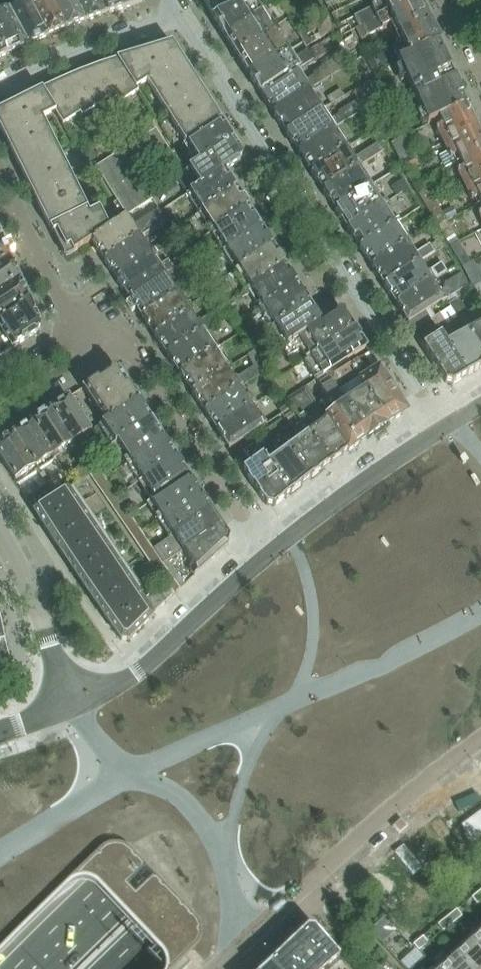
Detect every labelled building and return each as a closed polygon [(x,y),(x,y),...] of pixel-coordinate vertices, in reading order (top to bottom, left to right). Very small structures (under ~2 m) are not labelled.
[(27,1),(47,37),(65,29),(50,0),(30,0),(28,1),(27,1)] [(65,29),(66,29),(84,22),(74,0),(50,0),(65,29)] [(84,22),(85,22),(106,15),(98,0),(74,0),(84,22)] [(106,15),(142,3),(143,0),(98,0),(106,15)] [(212,17),(247,1),(246,0),(202,0),(212,17)] [(368,5),(369,8),(337,24),(341,34),(343,33),(345,35),(398,8),(397,6),(402,4),(404,9),(408,7),(406,4),(415,0),(378,0),(368,5)] [(398,34),(428,20),(418,0),(415,0),(406,4),(408,7),(404,9),(402,4),(397,6),(398,8),(345,35),(346,37),(354,33),(357,39),(392,21),(398,34)] [(27,1),(8,10),(27,45),(35,42),(47,37),(27,1)] [(212,17),(224,37),(258,15),(249,1),(247,1),(212,17)] [(0,14),(0,41),(7,54),(27,45),(8,10),(0,14)] [(225,38),(236,56),(270,34),(258,15),(224,37),(224,38),(225,38)] [(301,42),(282,54),(248,75),(249,76),(248,76),(260,95),(297,71),(337,46),(331,38),(309,51),(307,48),(334,32),(325,17),(296,34),(301,42)] [(439,43),(428,20),(398,34),(403,45),(367,62),(372,74),(398,62),(439,43)] [(236,56),(248,75),(282,54),(270,34),(236,56)] [(444,55),(439,43),(398,62),(423,114),(463,95),(455,79),(454,79),(443,56),(444,55)] [(133,61),(153,90),(157,87),(185,65),(172,44),(130,56),(130,57),(133,61)] [(260,95),(273,114),(310,91),(341,71),(334,60),(312,74),(313,76),(304,82),(297,71),(260,95)] [(102,70),(123,102),(136,98),(136,97),(141,95),(121,65),(118,61),(102,70)] [(153,90),(162,105),(196,83),(185,65),(157,87),(153,90)] [(104,109),(123,102),(102,70),(101,71),(98,67),(83,77),(104,109)] [(94,113),(104,109),(83,77),(81,78),(79,74),(64,84),(85,117),(94,113)] [(63,126),(85,117),(64,84),(62,85),(60,82),(44,93),(42,91),(41,91),(44,96),(63,126)] [(196,83),(162,105),(174,124),(208,102),(196,83)] [(273,114),(285,134),(322,111),(310,91),(273,114)] [(340,91),(327,99),(331,105),(344,97),(340,91)] [(11,150),(34,139),(48,132),(33,100),(31,97),(30,96),(0,111),(0,129),(5,138),(8,137),(10,141),(7,143),(11,150)] [(285,134),(297,152),(334,129),(365,110),(359,100),(338,113),(339,115),(329,121),(322,111),(285,134)] [(220,121),(208,102),(174,124),(186,143),(187,143),(220,121)] [(435,130),(442,144),(478,126),(467,105),(465,106),(465,105),(437,118),(442,127),(435,130)] [(190,169),(234,142),(220,121),(187,143),(200,162),(190,169)] [(478,126),(442,144),(447,154),(439,157),(445,169),(459,163),(480,151),(480,133),(478,127),(480,126),(479,125),(478,126)] [(297,152),(300,157),(309,171),(346,148),(334,129),(297,152)] [(156,130),(96,167),(111,191),(137,175),(171,154),(156,130)] [(11,150),(20,169),(59,155),(48,132),(34,139),(11,150)] [(416,156),(406,137),(391,144),(401,163),(416,156)] [(241,153),(234,142),(190,169),(199,183),(193,187),(192,185),(183,190),(186,195),(224,171),(239,162),(240,161),(241,153)] [(309,171),(322,190),(358,167),(382,151),(377,143),(353,159),(346,148),(309,171)] [(459,163),(469,183),(480,177),(480,151),(459,163)] [(30,188),(67,170),(59,155),(20,169),(30,188)] [(358,167),(322,190),(334,209),(370,186),(358,167)] [(40,208),(77,190),(67,170),(30,188),(35,197),(37,196),(39,200),(37,201),(40,208)] [(224,171),(186,195),(199,215),(237,191),(224,171)] [(137,175),(111,191),(126,216),(152,200),(137,175)] [(469,183),(479,205),(480,204),(480,177),(469,183)] [(402,180),(390,188),(396,196),(407,189),(402,180)] [(425,207),(434,201),(421,181),(412,186),(425,207)] [(346,228),(382,205),(370,186),(334,209),(346,228)] [(40,208),(51,232),(86,208),(77,190),(40,208)] [(199,215),(211,234),(249,210),(237,191),(199,215)] [(425,207),(436,226),(446,221),(434,201),(425,207)] [(358,247),(394,224),(382,205),(346,228),(358,247)] [(92,243),(111,228),(100,210),(91,216),(89,212),(87,209),(86,208),(51,232),(52,234),(56,232),(69,256),(91,242),(92,243)] [(211,234),(223,253),(261,229),(249,210),(211,234)] [(125,218),(111,228),(92,243),(103,260),(138,238),(162,222),(156,212),(132,228),(125,218)] [(449,247),(458,241),(446,221),(436,226),(449,247)] [(370,266),(406,243),(394,224),(358,247),(370,266)] [(273,248),(261,229),(223,253),(235,272),(273,248)] [(10,259),(1,238),(0,238),(0,265),(10,259)] [(116,280),(151,257),(165,248),(161,242),(147,252),(138,238),(103,260),(116,280)] [(449,247),(461,268),(470,262),(458,241),(449,247)] [(382,285),(418,262),(406,243),(370,266),(382,285)] [(201,248),(192,255),(199,265),(209,259),(201,248)] [(235,272),(246,290),(285,266),(273,248),(235,272)] [(151,257),(116,280),(129,299),(163,276),(173,269),(168,261),(157,267),(151,257)] [(20,279),(11,259),(10,259),(0,265),(0,292),(20,279)] [(394,303),(430,281),(418,262),(382,285),(394,303)] [(461,268),(480,299),(480,298),(480,280),(470,262),(461,268)] [(249,295),(259,310),(297,285),(285,266),(246,290),(238,295),(241,300),(249,295)] [(394,303),(402,316),(407,323),(421,313),(424,311),(466,284),(459,274),(445,283),(444,289),(438,293),(430,281),(394,303)] [(129,299),(141,318),(175,295),(163,276),(129,299)] [(0,292),(0,319),(2,317),(29,300),(26,295),(23,287),(20,279),(0,292)] [(309,304),(297,285),(259,310),(271,329),(309,304)] [(228,313),(216,294),(202,304),(208,315),(194,324),(187,313),(153,336),(166,356),(201,333),(199,332),(228,313)] [(145,325),(148,329),(153,336),(187,313),(184,309),(175,295),(141,318),(145,325)] [(29,300),(2,317),(19,344),(37,332),(38,332),(40,325),(38,322),(36,317),(32,308),(31,306),(29,300)] [(480,355),(480,322),(472,327),(467,315),(459,303),(450,308),(465,331),(480,355)] [(321,323),(309,304),(271,329),(282,347),(280,348),(281,349),(321,323)] [(440,315),(447,325),(457,319),(450,308),(440,315)] [(428,324),(431,322),(430,320),(424,311),(421,313),(428,324)] [(309,357),(319,351),(354,329),(344,314),(337,312),(337,313),(321,323),(281,349),(283,353),(285,352),(289,357),(303,348),(309,357)] [(437,331),(467,376),(480,368),(480,355),(465,331),(451,339),(447,326),(439,315),(430,320),(431,322),(437,331)] [(2,317),(0,319),(0,356),(5,353),(12,349),(19,344),(2,317)] [(367,349),(366,348),(354,329),(319,351),(309,357),(305,360),(305,361),(303,362),(316,382),(326,376),(346,363),(367,349)] [(452,385),(466,377),(467,376),(437,331),(419,342),(441,377),(445,383),(452,385)] [(179,375),(213,352),(234,339),(231,333),(210,347),(201,333),(166,356),(179,375)] [(386,425),(402,415),(404,407),(367,349),(346,363),(348,366),(352,372),(358,382),(367,395),(386,425)] [(179,375),(186,386),(191,394),(226,372),(248,357),(243,350),(221,365),(213,352),(179,375)] [(191,394),(204,413),(238,390),(266,372),(254,353),(248,357),(254,366),(232,381),(226,372),(191,394)] [(275,367),(269,359),(261,364),(267,372),(275,367)] [(346,363),(326,376),(332,385),(352,372),(348,366),(346,363)] [(138,400),(119,371),(111,370),(83,388),(100,414),(92,419),(97,428),(138,400)] [(335,412),(324,419),(347,453),(366,439),(338,396),(329,381),(318,388),(335,412)] [(277,390),(271,382),(264,386),(270,395),(277,390)] [(386,425),(367,395),(358,382),(338,396),(366,439),(386,425)] [(329,466),(347,453),(324,419),(305,388),(283,402),(290,412),(282,418),(288,426),(296,421),(298,424),(300,422),(329,466)] [(238,390),(204,413),(216,431),(250,409),(238,390)] [(68,398),(48,411),(73,450),(93,437),(68,398)] [(111,436),(115,442),(150,419),(138,400),(97,428),(105,440),(111,436)] [(223,442),(229,449),(262,427),(250,409),(216,431),(223,442)] [(54,461),(73,450),(48,411),(30,423),(54,461)] [(114,442),(115,444),(127,462),(163,438),(150,419),(115,442),(114,442)] [(309,480),(329,466),(300,422),(298,424),(293,427),(296,432),(283,441),(309,480)] [(36,473),(54,461),(30,423),(12,435),(36,473)] [(36,473),(12,435),(0,443),(0,458),(17,485),(36,473)] [(309,480),(283,441),(279,436),(274,439),(277,444),(273,447),(279,457),(269,463),(272,468),(288,496),(309,480)] [(127,462),(139,481),(175,456),(163,438),(127,462)] [(231,453),(250,483),(272,468),(269,463),(259,448),(257,449),(251,440),(231,453)] [(139,481),(152,500),(188,476),(175,456),(139,481)] [(288,496),(272,468),(250,483),(266,506),(273,508),(288,496)] [(90,475),(101,492),(109,487),(98,470),(90,475)] [(144,506),(155,522),(199,492),(188,476),(152,500),(144,506)] [(26,500),(34,512),(55,499),(47,487),(26,500)] [(109,487),(101,492),(112,507),(120,502),(109,487)] [(34,512),(45,530),(77,508),(66,492),(55,499),(34,512)] [(211,511),(200,494),(199,492),(155,522),(167,540),(211,511)] [(131,519),(120,502),(112,507),(123,524),(131,519)] [(45,530),(56,546),(88,523),(77,508),(45,530)] [(163,567),(179,556),(222,527),(211,511),(167,540),(167,541),(152,551),(163,567)] [(131,519),(123,524),(133,539),(141,533),(131,519)] [(56,546),(66,561),(100,539),(88,523),(56,546)] [(227,546),(228,546),(230,538),(229,538),(222,527),(179,556),(194,577),(211,561),(227,546)] [(144,556),(152,551),(141,533),(133,539),(144,556)] [(66,561),(77,577),(111,555),(100,539),(66,561)] [(152,551),(144,556),(155,572),(163,567),(152,551)] [(77,577),(89,595),(123,571),(111,555),(77,577)] [(163,567),(155,572),(166,589),(171,597),(178,590),(163,567)] [(123,571),(89,595),(96,606),(99,610),(134,587),(123,571)] [(99,610),(111,626),(145,603),(134,587),(99,610)] [(145,603),(111,626),(120,640),(128,641),(154,615),(154,614),(171,597),(166,589),(145,603)] [(3,680),(12,672),(16,668),(15,667),(11,671),(5,664),(9,658),(0,618),(0,681),(3,680)] [(73,883),(76,882),(79,881),(84,881),(90,882),(93,884),(96,886),(163,957),(165,960),(166,963),(167,966),(167,968),(189,968),(183,963),(193,954),(195,950),(197,946),(198,941),(198,936),(197,932),(195,927),(190,922),(134,861),(130,857),(129,856),(123,853),(120,852),(117,852),(111,852),(108,852),(105,854),(100,856),(73,883)] [(480,891),(471,898),(477,905),(480,901),(480,891)] [(462,917),(456,910),(447,918),(452,924),(462,917)] [(382,944),(397,930),(385,917),(370,931),(382,944)] [(452,924),(447,918),(437,925),(443,932),(452,924)] [(466,938),(480,954),(480,924),(466,938)] [(282,952),(270,964),(275,968),(326,968),(339,957),(314,929),(314,928),(307,928),(299,936),(282,952)] [(423,937),(413,945),(418,951),(428,944),(423,937)] [(449,953),(464,968),(480,968),(480,954),(466,938),(449,953)] [(357,959),(363,954),(355,945),(349,950),(357,959)] [(433,968),(434,968),(464,968),(449,953),(433,968)]
